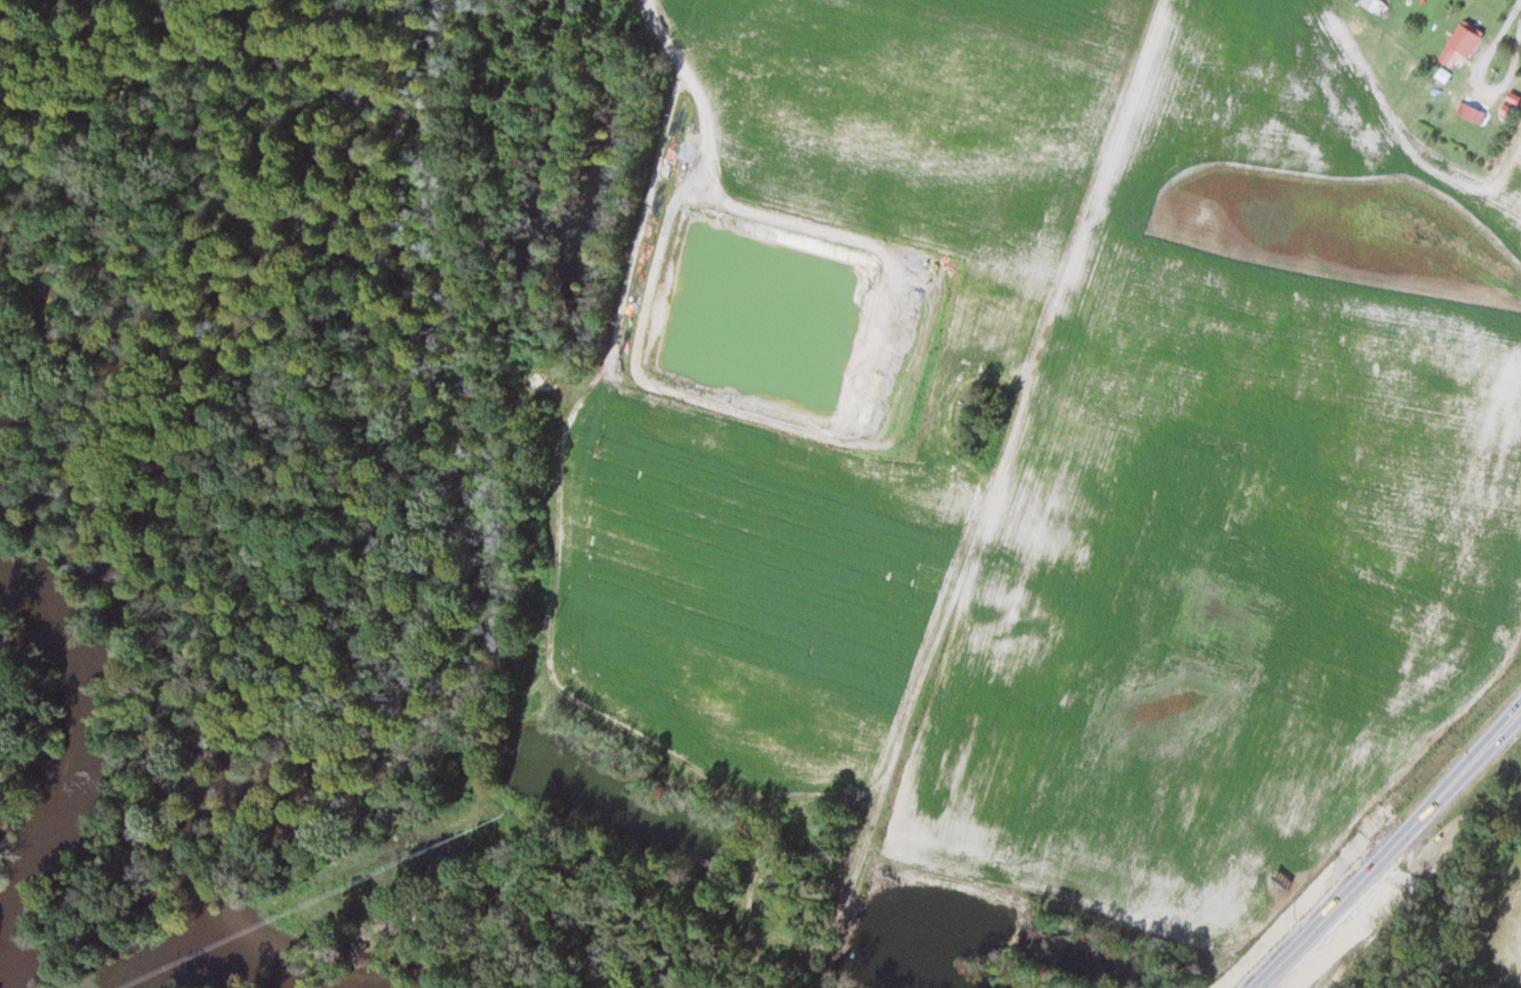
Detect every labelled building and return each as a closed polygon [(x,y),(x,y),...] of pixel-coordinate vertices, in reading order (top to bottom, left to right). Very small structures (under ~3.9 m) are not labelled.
[(1382,0),(1361,0),(1359,4),(1379,14),(1385,2),(1382,0)] [(1437,59),(1451,66),(1457,55),(1468,61),(1484,32),(1460,18),(1437,59)]
